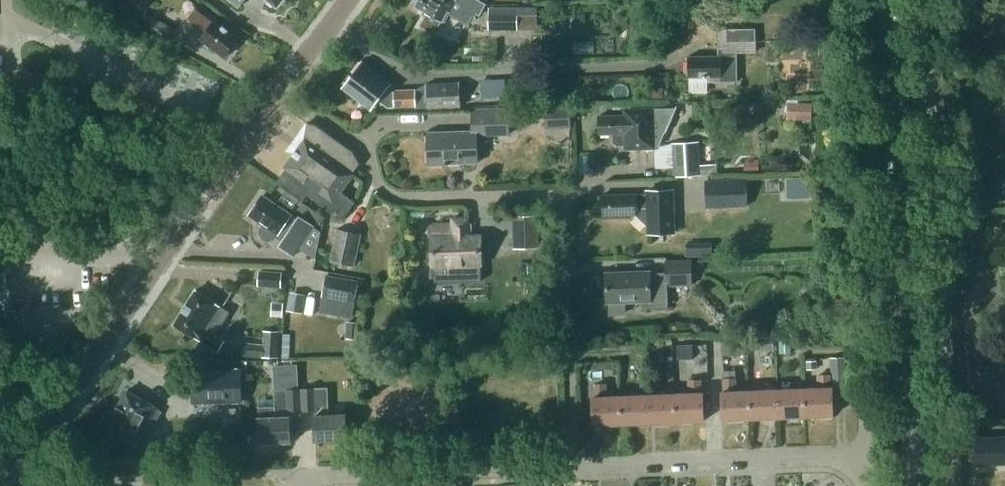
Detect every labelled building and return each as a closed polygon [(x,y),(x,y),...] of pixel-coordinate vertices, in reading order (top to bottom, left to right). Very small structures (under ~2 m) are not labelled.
[(418,3),(417,5),(427,11),(427,12),(428,12),(421,25),(435,32),(441,19),(443,20),(446,21),(450,14),(469,24),(474,15),(476,16),(477,13),(481,15),(487,4),(480,0),(416,0),(418,3)] [(225,56),(240,37),(215,18),(217,17),(200,4),(189,18),(207,32),(202,38),(225,56)] [(175,28),(147,12),(140,25),(168,40),(175,28)] [(518,13),(517,13),(490,12),(490,29),(517,30),(517,29),(518,13)] [(728,28),(728,41),(756,41),(756,28),(728,28)] [(737,81),(737,51),(725,51),(725,47),(719,47),(719,55),(690,55),(690,75),(709,76),(708,80),(737,81)] [(427,90),(396,91),(393,84),(364,62),(344,88),(370,107),(371,106),(418,106),(418,108),(459,107),(457,82),(427,84),(427,90)] [(652,98),(663,98),(663,87),(652,87),(652,98)] [(813,103),(788,102),(787,118),(812,119),(813,103)] [(676,107),(637,108),(638,114),(599,114),(600,133),(613,133),(613,141),(616,145),(625,144),(625,148),(656,147),(656,131),(666,131),(665,132),(666,132),(678,106),(677,105),(676,107)] [(571,106),(547,107),(547,128),(571,128),(571,106)] [(478,162),(477,134),(509,133),(509,110),(474,111),(474,131),(428,132),(429,165),(449,164),(449,163),(478,162)] [(329,208),(345,218),(358,200),(343,190),(356,172),(354,171),(360,160),(352,149),(342,141),(317,123),(308,123),(305,138),(301,144),(302,145),(301,153),(295,152),(285,167),(286,168),(276,182),(304,201),(309,195),(331,204),(329,208)] [(676,175),(700,174),(699,141),(675,142),(676,175)] [(717,164),(700,165),(700,174),(718,173),(717,164)] [(732,179),(732,177),(702,179),(703,208),(733,207),(733,203),(748,202),(747,178),(732,179)] [(811,177),(787,178),(788,199),(811,198),(811,177)] [(648,233),(675,233),(674,190),(647,191),(647,194),(602,195),(603,215),(637,214),(637,217),(641,217),(644,219),(645,223),(646,225),(648,225),(648,233)] [(280,244),(295,255),(315,226),(300,216),(297,219),(263,195),(250,215),(264,224),(261,230),(261,234),(264,237),(267,239),(271,239),(275,236),(279,232),(285,236),(280,244)] [(469,217),(453,218),(453,223),(435,224),(435,236),(434,236),(434,265),(453,265),(459,275),(480,264),(481,264),(480,235),(472,235),(472,223),(469,223),(469,217)] [(538,249),(537,217),(513,217),(514,249),(538,249)] [(339,228),(332,260),(355,265),(362,233),(339,228)] [(687,256),(712,256),(711,242),(687,243),(687,256)] [(669,308),(668,285),(692,285),(692,260),(666,261),(666,273),(650,273),(650,272),(607,273),(608,301),(610,301),(610,311),(613,314),(623,314),(626,311),(625,300),(645,300),(646,308),(669,308)] [(258,286),(281,287),(282,271),(260,270),(258,286)] [(319,312),(353,318),(356,302),(355,302),(359,280),(327,274),(319,312)] [(224,337),(218,333),(224,323),(214,316),(221,305),(196,290),(174,324),(200,340),(201,338),(218,348),(224,337)] [(291,292),(287,310),(303,312),(306,294),(291,292)] [(360,322),(348,321),(346,337),(358,339),(360,322)] [(268,333),(266,357),(279,358),(281,333),(268,333)] [(62,347),(62,337),(37,338),(38,348),(62,347)] [(774,350),(774,337),(749,337),(750,350),(774,350)] [(791,353),(791,338),(780,339),(780,353),(791,353)] [(692,344),(678,345),(678,359),(693,359),(692,344)] [(281,369),(299,371),(301,355),(282,354),(281,369)] [(830,356),(831,380),(845,380),(844,355),(830,356)] [(818,369),(817,360),(806,360),(807,370),(818,369)] [(242,369),(193,370),(194,402),(243,401),(242,369)] [(736,370),(724,370),(724,379),(737,378),(736,370)] [(818,386),(806,387),(807,416),(833,415),(832,386),(830,386),(829,373),(817,374),(818,386)] [(753,418),(752,389),(737,390),(737,378),(724,379),(725,391),(723,391),(724,420),(753,418)] [(304,389),(317,388),(317,379),(304,379),(304,389)] [(689,392),(676,393),(677,422),(704,420),(703,391),(701,391),(701,380),(689,380),(689,392)] [(595,425),(623,424),(622,394),(607,395),(607,384),(595,384),(596,396),(593,396),(595,425)] [(806,387),(779,388),(780,417),(807,416),(806,387)] [(304,389),(302,389),(303,411),(316,410),(316,416),(315,416),(316,440),(347,439),(346,414),(327,415),(326,388),(317,388),(304,389)] [(780,417),(779,388),(752,389),(753,418),(780,417)] [(302,389),(275,390),(275,406),(259,406),(260,417),(259,417),(260,443),(291,441),(290,416),(288,416),(288,412),(303,411),(302,389)] [(138,446),(151,421),(155,424),(162,411),(158,409),(159,407),(127,390),(106,429),(138,446)] [(676,393),(649,394),(650,423),(677,422),(676,393)] [(649,394),(622,394),(623,424),(650,423),(649,394)] [(977,464),(1004,462),(1004,438),(976,439),(977,464)]
